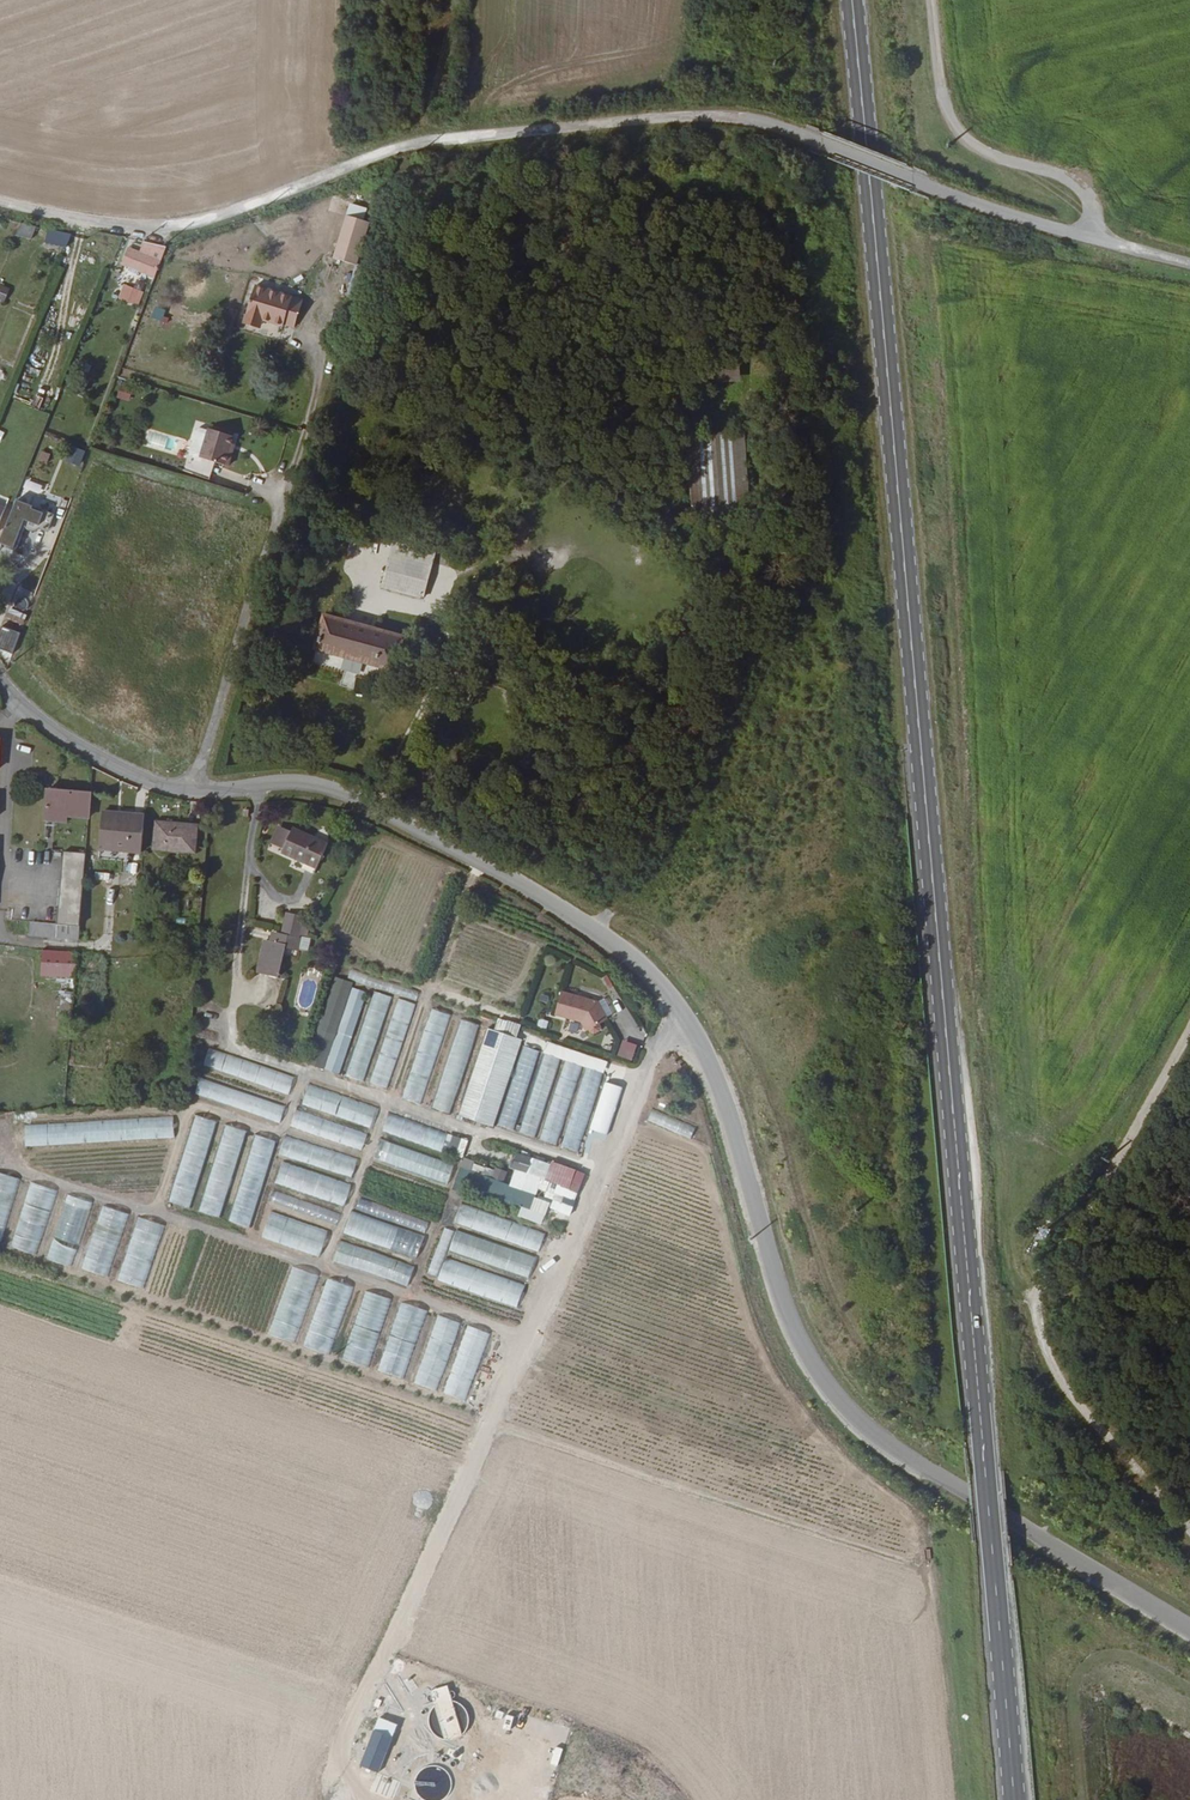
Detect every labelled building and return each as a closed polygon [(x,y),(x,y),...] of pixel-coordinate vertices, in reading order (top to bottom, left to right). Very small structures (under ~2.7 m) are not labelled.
[(368,220),(345,213),(332,256),(355,263),(368,220)] [(16,235),(31,240),(35,228),(20,223),(16,235)] [(65,248),(71,235),(50,228),(48,231),(44,241),(65,248)] [(155,273),(165,248),(143,240),(138,253),(127,249),(122,261),(155,273)] [(143,292),(124,283),(118,297),(137,306),(143,292)] [(0,284),(0,302),(3,303),(10,288),(0,284)] [(302,299),(254,285),(243,319),(260,324),(261,319),(282,325),(283,323),(293,326),(302,299)] [(739,379),(738,369),(716,371),(717,382),(739,379)] [(132,388),(121,385),(117,397),(129,400),(132,388)] [(200,456),(208,429),(199,426),(196,429),(189,449),(191,453),(200,456)] [(200,457),(194,475),(209,480),(214,461),(228,465),(232,453),(228,451),(231,442),(233,435),(209,427),(208,429),(200,456),(200,457)] [(747,490),(745,430),(698,432),(701,513),(736,511),(736,490),(747,490)] [(25,479),(22,488),(39,492),(41,483),(25,479)] [(17,496),(0,536),(0,540),(15,546),(27,518),(27,521),(28,522),(30,525),(32,525),(34,525),(35,524),(37,522),(48,527),(54,512),(43,508),(42,510),(32,506),(33,503),(17,496)] [(420,579),(431,537),(393,527),(382,568),(420,579)] [(35,593),(18,586),(9,607),(26,614),(35,593)] [(387,668),(401,621),(326,602),(312,648),(341,656),(338,667),(354,670),(357,660),(387,668)] [(13,653),(19,631),(0,626),(0,650),(13,653)] [(524,684),(527,673),(519,671),(516,682),(524,684)] [(87,818),(90,792),(47,789),(44,820),(64,821),(65,815),(87,818)] [(141,851),(144,813),(102,809),(98,847),(141,851)] [(194,850),(197,825),(157,822),(155,847),(194,850)] [(283,848),(291,831),(278,825),(271,842),(283,848)] [(293,826),(291,831),(283,848),(281,852),(296,858),(306,862),(305,866),(304,868),(314,873),(328,844),(293,826)] [(80,926),(86,853),(64,851),(58,924),(80,926)] [(295,862),(305,866),(306,862),(296,858),(295,862)] [(282,933),(300,937),(305,916),(286,911),(282,933)] [(58,924),(27,921),(26,935),(78,940),(80,926),(58,924)] [(271,931),(269,940),(276,941),(278,933),(271,931)] [(276,941),(269,940),(265,940),(258,972),(279,977),(285,945),(298,947),(300,937),(282,933),(278,933),(276,941)] [(76,977),(77,951),(42,949),(40,975),(76,977)] [(350,970),(348,979),(362,982),(364,973),(350,970)] [(322,1069),(352,983),(335,977),(306,1063),(322,1069)] [(368,993),(352,988),(324,1070),(339,1075),(368,993)] [(612,1005),(620,998),(614,991),(606,997),(612,1005)] [(392,998),(375,992),(346,1076),(363,1082),(392,998)] [(601,1028),(599,1024),(608,1020),(598,1002),(562,992),(555,1015),(581,1022),(587,1031),(589,1030),(591,1033),(594,1034),(600,1031),(601,1028)] [(416,1004),(400,998),(369,1083),(386,1089),(416,1004)] [(451,1016),(432,1009),(402,1097),(422,1103),(451,1016)] [(480,1026),(461,1019),(432,1108),(451,1114),(480,1026)] [(522,1039),(487,1028),(458,1115),(493,1126),(522,1039)] [(638,1043),(624,1038),(618,1054),(632,1059),(638,1043)] [(539,1052),(523,1046),(498,1125),(514,1130),(539,1052)] [(295,1076),(210,1047),(203,1065),(288,1095),(295,1076)] [(561,1059),(545,1054),(520,1132),(536,1138),(561,1059)] [(583,1067),(567,1061),(541,1140),(557,1145),(583,1067)] [(603,1073),(587,1068),(562,1146),(578,1151),(603,1073)] [(285,1107),(200,1078),(193,1096),(279,1126),(285,1107)] [(623,1088),(605,1082),(590,1129),(608,1134),(623,1088)] [(377,1109),(308,1084),(301,1103),(370,1128),(377,1109)] [(696,1127),(652,1108),(647,1121),(690,1140),(696,1127)] [(366,1134),(297,1109),(290,1128),(359,1153),(366,1134)] [(448,1133),(388,1112),(381,1132),(441,1154),(448,1133)] [(175,1137),(174,1115),(24,1124),(26,1147),(175,1137)] [(168,1203),(189,1209),(215,1123),(194,1116),(168,1203)] [(199,1211),(220,1218),(246,1131),(225,1125),(199,1211)] [(229,1221),(250,1228),(276,1141),(255,1135),(229,1221)] [(356,1160),(287,1135),(279,1155),(348,1180),(356,1160)] [(453,1165),(380,1139),(373,1158),(446,1185),(453,1165)] [(509,1168),(545,1180),(550,1164),(513,1152),(509,1168)] [(352,1184),(283,1160),(275,1183),(344,1207),(352,1184)] [(550,1164),(545,1180),(568,1188),(576,1170),(552,1160),(550,1164)] [(491,1178),(502,1182),(506,1174),(494,1169),(491,1178)] [(20,1180),(0,1173),(0,1240),(20,1180)] [(11,1246),(37,1254),(58,1191),(32,1183),(11,1246)] [(340,1214),(273,1190),(269,1203),(336,1227),(340,1214)] [(47,1258),(72,1266),(93,1203),(67,1195),(47,1258)] [(425,1234),(429,1222),(361,1197),(357,1210),(425,1234)] [(545,1233),(461,1205),(455,1224),(538,1253),(545,1233)] [(82,1270),(108,1278),(129,1215),(103,1206),(82,1270)] [(319,1257),(328,1230),(271,1211),(262,1238),(319,1257)] [(422,1237),(353,1212),(346,1231),(415,1257),(422,1237)] [(118,1281),(144,1290),(165,1226),(139,1218),(118,1281)] [(454,1231),(445,1228),(428,1273),(437,1276),(454,1231)] [(535,1258),(457,1230),(449,1253),(527,1280),(535,1258)] [(413,1267),(339,1241),(333,1260),(406,1286),(413,1267)] [(525,1285),(446,1257),(438,1280),(517,1307),(525,1285)] [(295,1344),(319,1276),(293,1267),(269,1335),(295,1344)] [(330,1356),(354,1288),(328,1279),(304,1346),(330,1356)] [(368,1368),(392,1300),(367,1291),(342,1359),(368,1368)] [(403,1380),(427,1312),(402,1303),(377,1371),(403,1380)] [(437,1390),(462,1322),(439,1314),(414,1382),(437,1390)] [(466,1402),(490,1334),(469,1326),(444,1394),(466,1402)]
